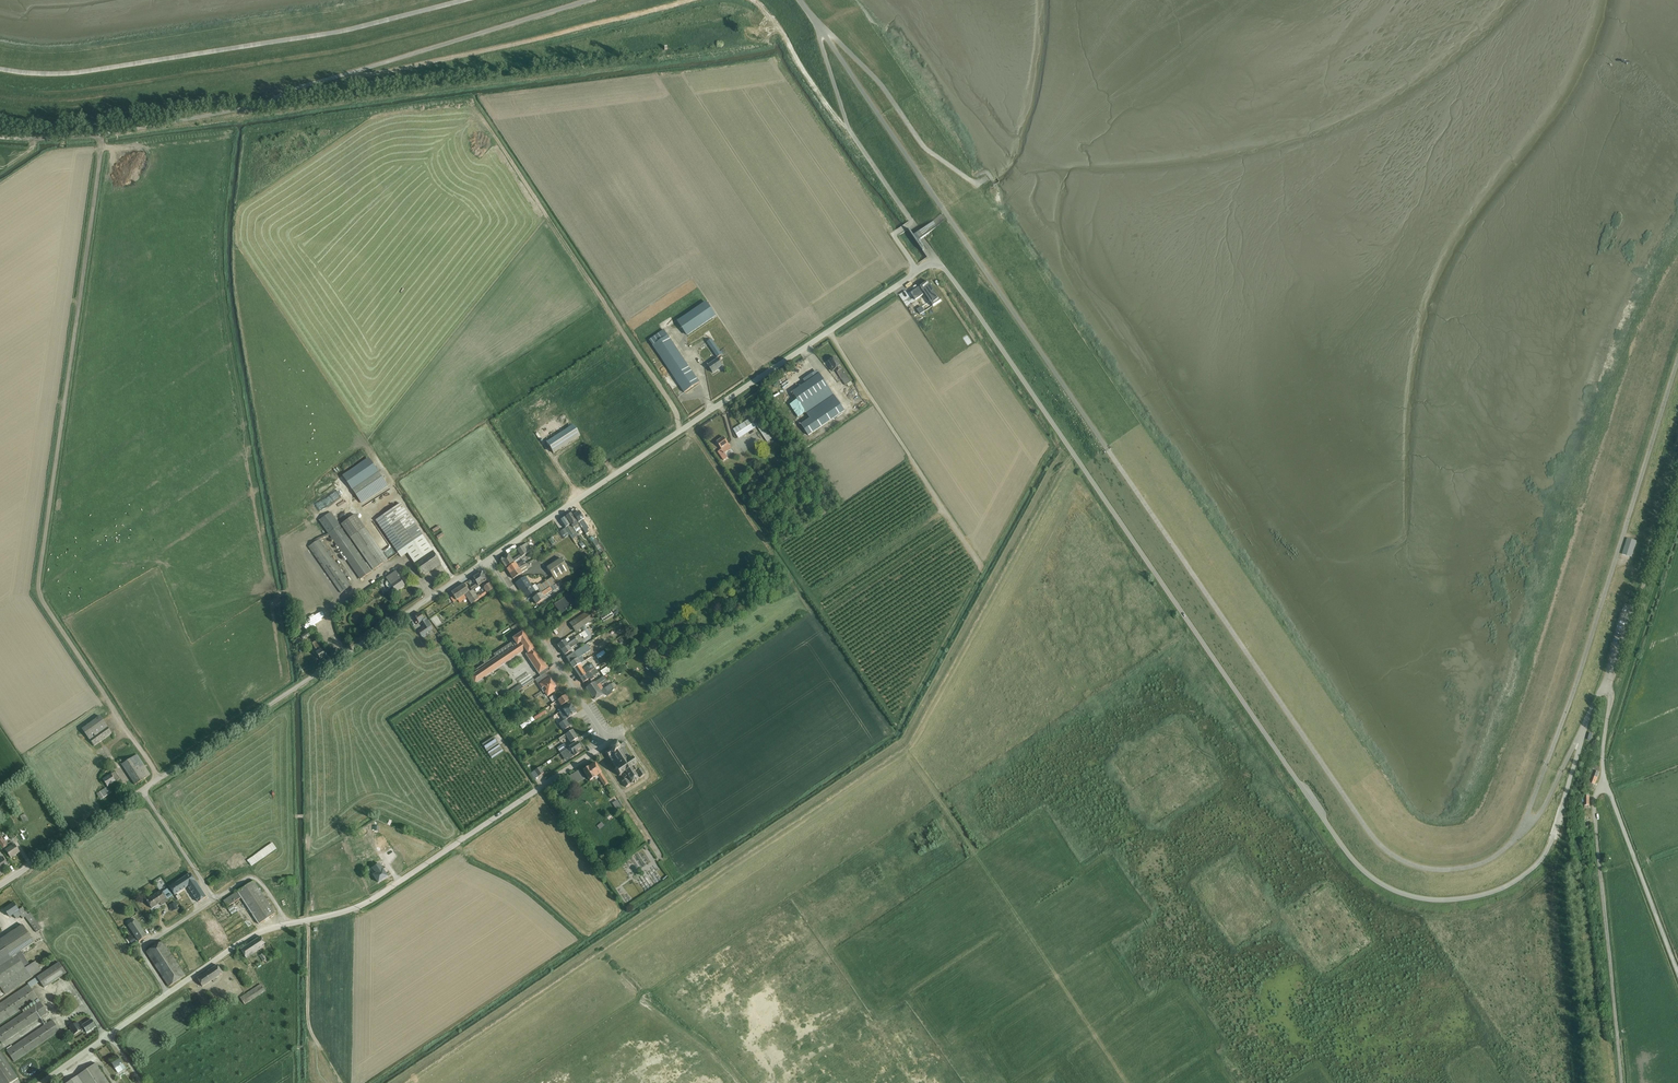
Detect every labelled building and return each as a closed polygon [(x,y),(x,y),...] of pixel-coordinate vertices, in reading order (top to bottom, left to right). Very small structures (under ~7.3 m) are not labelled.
[(946,204),(941,197),(945,195),(942,191),(944,190),(942,187),(932,193),(942,207),(946,204)] [(933,222),(913,236),(917,242),(937,227),(933,222)] [(928,282),(911,293),(916,300),(923,295),(928,302),(930,301),(933,306),(941,301),(928,282)] [(707,302),(677,321),(687,336),(716,316),(707,302)] [(918,315),(923,311),(919,306),(914,310),(918,315)] [(664,330),(649,340),(684,393),(699,382),(664,330)] [(712,339),(707,343),(717,358),(723,354),(721,351),(720,352),(712,339)] [(832,360),(829,362),(831,366),(830,367),(833,372),(835,370),(837,373),(846,386),(847,384),(848,387),(853,384),(851,382),(842,368),(842,369),(840,366),(841,366),(835,358),(834,357),(831,360),(832,360)] [(718,359),(708,366),(713,373),(723,366),(718,359)] [(798,389),(792,393),(810,419),(801,425),(809,436),(845,411),(820,374),(798,389)] [(750,419),(733,429),(739,438),(756,427),(750,419)] [(759,420),(754,423),(767,442),(772,439),(759,420)] [(573,425),(546,442),(553,454),(580,437),(573,425)] [(724,437),(717,442),(722,449),(718,452),(724,461),(728,458),(724,453),(732,448),(724,437)] [(378,472),(352,490),(362,505),(388,487),(378,472)] [(326,500),(320,503),(323,508),(329,505),(326,500)] [(401,504),(375,521),(401,558),(407,554),(414,564),(413,564),(422,578),(441,564),(432,551),(433,551),(401,504)] [(328,534),(340,526),(339,524),(331,512),(319,521),(327,532),(328,534)] [(579,512),(573,516),(586,535),(589,532),(582,523),(581,521),(584,519),(579,512)] [(571,514),(565,517),(575,531),(576,533),(581,529),(578,525),(571,514)] [(340,526),(328,534),(327,535),(319,538),(312,542),(313,544),(308,547),(309,549),(304,553),(301,555),(300,554),(286,564),(296,577),(295,577),(318,609),(332,599),(308,565),(308,564),(310,563),(308,560),(306,561),(305,560),(302,557),(306,555),(310,552),(311,551),(341,594),(352,586),(320,540),(329,536),(331,539),(332,540),(338,548),(360,580),(372,572),(350,541),(351,540),(373,571),(388,561),(356,515),(345,522),(341,525),(350,539),(349,539),(340,526)] [(564,518),(560,521),(565,528),(572,539),(578,536),(576,533),(570,525),(564,518)] [(561,531),(560,532),(564,539),(569,535),(565,529),(561,531)] [(1628,541),(1615,581),(1617,581),(1624,584),(1637,544),(1630,542),(1628,541)] [(527,554),(531,551),(526,544),(517,550),(520,555),(512,560),(508,554),(501,559),(501,561),(505,568),(527,554)] [(561,580),(564,579),(570,574),(561,559),(546,568),(552,577),(541,585),(540,584),(536,586),(535,585),(532,587),(526,577),(516,584),(520,590),(526,598),(536,592),(537,591),(540,594),(553,586),(561,580)] [(510,575),(526,564),(524,561),(519,564),(517,565),(515,563),(506,569),(510,575)] [(526,564),(510,575),(513,579),(528,570),(527,568),(531,566),(530,564),(529,565),(527,563),(526,564)] [(386,584),(385,585),(389,590),(392,587),(396,592),(405,586),(397,576),(399,575),(396,571),(386,578),(387,581),(386,582),(386,583),(386,584)] [(472,591),(473,590),(487,580),(483,573),(481,573),(476,576),(476,575),(474,577),(474,578),(473,578),(477,584),(470,589),(472,591)] [(453,597),(456,601),(458,600),(465,595),(469,592),(464,584),(451,593),(453,597)] [(469,592),(465,595),(467,598),(471,605),(493,589),(490,584),(482,588),(484,591),(479,594),(477,596),(473,590),(472,591),(469,592)] [(553,586),(540,594),(532,599),(535,603),(536,602),(538,604),(545,599),(543,597),(552,591),(553,592),(556,590),(553,586)] [(565,597),(553,605),(561,615),(576,604),(568,593),(564,596),(565,597)] [(465,595),(458,600),(460,603),(467,598),(465,595)] [(606,598),(594,606),(599,614),(611,606),(606,598)] [(581,628),(585,626),(594,620),(594,619),(588,611),(569,623),(575,632),(581,628)] [(611,612),(601,618),(603,622),(613,616),(611,612)] [(420,613),(415,617),(419,624),(422,622),(425,626),(423,627),(424,628),(418,632),(423,639),(427,636),(425,635),(433,630),(426,618),(424,620),(420,613)] [(433,625),(439,622),(434,614),(429,617),(433,625)] [(582,637),(592,631),(590,628),(587,629),(580,634),(582,637)] [(592,631),(582,637),(584,639),(591,635),(590,635),(592,635),(593,633),(592,631)] [(609,631),(603,635),(604,638),(605,637),(606,639),(610,637),(609,635),(611,633),(609,631)] [(300,636),(295,640),(298,644),(310,636),(307,632),(301,637),(300,636)] [(540,677),(546,673),(549,671),(547,669),(534,650),(522,632),(512,639),(513,641),(493,655),(495,657),(489,661),(487,659),(483,662),(484,664),(475,670),(476,672),(469,677),(474,685),(525,651),(527,654),(525,655),(538,674),(539,674),(540,677)] [(561,651),(581,638),(579,635),(570,641),(568,638),(557,645),(561,651)] [(581,638),(561,651),(566,659),(575,652),(572,648),(583,641),(581,638)] [(316,641),(312,644),(317,652),(316,653),(320,660),(325,657),(316,641)] [(653,641),(647,646),(652,653),(658,648),(653,641)] [(575,652),(566,659),(573,669),(588,659),(586,656),(582,659),(582,658),(581,659),(580,657),(591,651),(589,648),(586,644),(575,652)] [(588,659),(573,669),(580,679),(595,669),(597,667),(591,657),(588,659)] [(603,677),(604,676),(611,671),(608,666),(600,671),(603,677)] [(595,669),(580,679),(583,683),(589,679),(590,681),(594,679),(593,677),(598,673),(595,669)] [(546,673),(540,677),(535,681),(542,691),(553,683),(550,679),(549,677),(548,678),(546,673)] [(520,684),(523,688),(534,680),(529,674),(518,681),(520,684)] [(604,676),(603,677),(586,688),(594,700),(596,700),(606,694),(608,696),(612,693),(610,691),(614,689),(616,687),(614,683),(611,684),(610,684),(603,689),(600,684),(606,679),(604,676)] [(553,683),(542,691),(543,693),(544,693),(547,697),(555,692),(554,690),(556,688),(555,687),(556,686),(554,684),(553,683)] [(523,688),(520,684),(511,690),(514,694),(523,688)] [(554,695),(549,698),(553,703),(557,700),(554,695)] [(565,696),(550,706),(552,708),(559,704),(561,707),(569,701),(565,696)] [(571,705),(559,713),(564,721),(558,725),(563,731),(570,727),(566,720),(569,718),(573,716),(576,713),(571,705)] [(100,716),(82,729),(94,746),(100,742),(108,737),(112,734),(100,716)] [(572,730),(558,740),(560,742),(567,738),(570,743),(578,738),(572,730)] [(487,753),(499,745),(494,737),(482,745),(487,753)] [(566,749),(561,753),(560,753),(563,758),(564,759),(565,759),(563,756),(569,752),(571,755),(573,753),(574,756),(575,756),(579,754),(577,751),(581,748),(579,746),(579,745),(579,743),(578,743),(577,742),(566,749)] [(625,780),(622,782),(626,788),(630,785),(628,782),(630,781),(632,782),(634,783),(637,781),(638,779),(637,777),(639,776),(640,778),(645,775),(641,769),(638,771),(637,770),(638,770),(635,766),(637,765),(632,758),(630,759),(624,748),(625,747),(625,746),(624,743),(623,743),(621,743),(621,742),(621,743),(620,743),(619,742),(619,743),(616,745),(615,746),(614,745),(614,746),(611,749),(610,748),(609,748),(610,749),(609,750),(606,752),(605,752),(606,753),(605,753),(605,754),(606,753),(609,757),(608,758),(609,758),(617,769),(616,769),(615,768),(615,769),(615,770),(615,771),(616,770),(619,775),(618,776),(619,777),(620,776),(620,777),(621,776),(620,776),(621,775),(624,779),(625,780)] [(499,745),(487,753),(491,759),(503,751),(499,745)] [(137,755),(121,765),(135,785),(150,775),(137,755)] [(595,764),(583,771),(590,781),(594,778),(595,780),(596,780),(599,778),(604,787),(608,784),(595,764)] [(1586,782),(1594,785),(1595,785),(1595,783),(1599,773),(1600,768),(1598,767),(1592,764),(1591,769),(1589,768),(1589,769),(1589,771),(1590,771),(1590,773),(1587,781),(1586,782)] [(534,771),(538,777),(544,773),(540,767),(534,771)] [(565,784),(561,787),(564,792),(585,779),(579,770),(563,781),(564,783),(565,784)] [(107,787),(97,794),(101,800),(111,793),(107,787),(120,779),(115,772),(111,774),(108,776),(108,775),(105,777),(105,778),(102,780),(107,787)] [(1584,798),(1581,798),(1581,803),(1584,803),(1584,805),(1584,806),(1584,808),(1589,808),(1589,800),(1589,793),(1589,791),(1591,792),(1592,789),(1591,788),(1584,786),(1584,788),(1584,790),(1584,798)] [(617,800),(612,804),(616,810),(621,806),(617,800)] [(21,826),(17,828),(20,833),(18,834),(21,839),(26,836),(21,826)] [(388,835),(377,840),(382,850),(393,845),(388,835)] [(20,852),(15,845),(14,846),(12,843),(7,846),(1,837),(0,838),(0,844),(5,851),(6,851),(11,858),(20,852)] [(272,844),(247,861),(251,866),(276,849),(272,844)] [(379,857),(373,861),(377,867),(374,870),(376,873),(373,875),(378,883),(386,878),(381,871),(384,869),(379,861),(381,860),(379,857)] [(8,866),(3,858),(1,859),(0,858),(0,871),(8,866)] [(190,874),(170,887),(175,895),(188,887),(198,903),(206,897),(190,874)] [(214,877),(208,881),(211,885),(216,881),(214,877)] [(254,881),(223,901),(227,907),(241,898),(259,925),(275,914),(254,881)] [(161,890),(146,900),(152,909),(160,904),(161,906),(168,901),(167,899),(173,896),(168,889),(162,892),(161,890)] [(14,903),(4,909),(10,917),(13,915),(16,919),(21,916),(22,919),(25,917),(37,933),(42,930),(30,913),(28,914),(23,907),(19,910),(14,903)] [(135,919),(128,924),(128,925),(139,942),(147,937),(136,920),(135,919)] [(0,940),(0,986),(6,995),(42,971),(35,961),(30,965),(25,957),(25,958),(21,952),(35,943),(23,925),(0,940)] [(261,937),(240,950),(246,958),(244,959),(248,966),(250,964),(247,958),(266,945),(261,937)] [(155,946),(146,952),(169,987),(185,976),(162,941),(158,944),(155,946)] [(27,954),(25,955),(30,964),(33,962),(27,954)] [(0,1004),(0,1025),(35,1001),(37,1003),(36,1004),(0,1028),(0,1041),(2,1044),(48,1013),(31,988),(40,982),(45,988),(67,973),(59,962),(28,983),(29,984),(0,1004)] [(217,966),(197,979),(203,987),(213,981),(214,983),(218,980),(217,978),(223,974),(217,966)] [(261,984),(240,998),(245,1005),(265,991),(261,984)] [(77,1022),(69,1027),(74,1035),(81,1030),(82,1031),(85,1030),(87,1033),(96,1027),(91,1019),(82,1025),(80,1027),(77,1022)] [(53,1020),(7,1051),(14,1062),(60,1031),(53,1020)] [(18,1078),(0,1051),(0,1082),(12,1082),(18,1078)] [(117,1055),(109,1061),(118,1074),(126,1069),(117,1055)] [(67,1082),(109,1082),(96,1064),(67,1082)] [(123,1074),(119,1077),(123,1082),(129,1082),(123,1074)]
